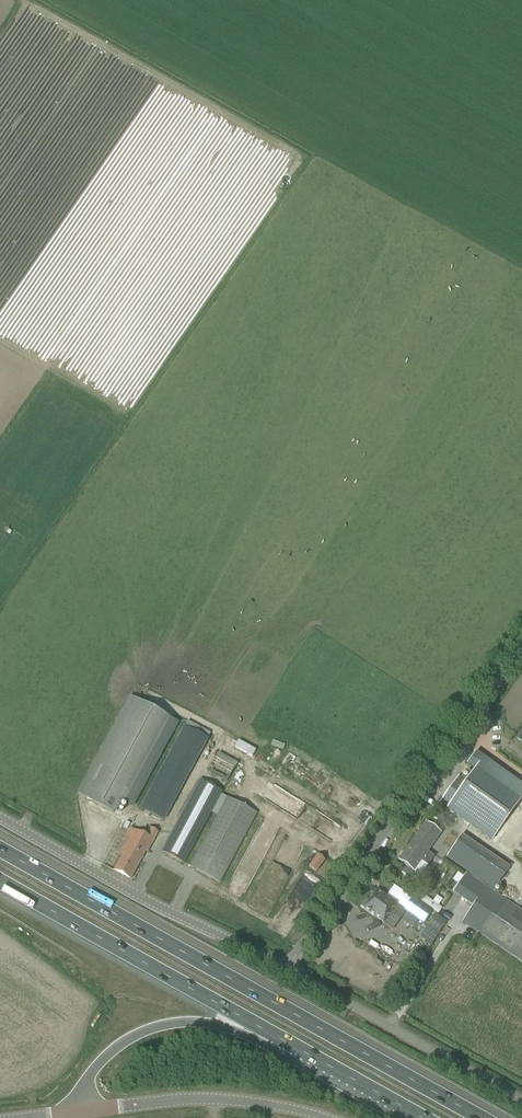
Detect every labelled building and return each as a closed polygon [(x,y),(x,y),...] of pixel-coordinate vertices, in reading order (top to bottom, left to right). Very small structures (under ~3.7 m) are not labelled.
[(179,723),(168,716),(130,696),(78,793),(116,813),(122,801),(133,806),(179,723)] [(163,820),(210,732),(188,720),(141,809),(163,820)] [(447,807),(447,808),(491,840),(521,798),(521,785),(476,752),(467,764),(475,769),(466,782),(458,776),(440,802),(447,807)] [(227,781),(234,769),(215,758),(208,771),(227,781)] [(200,780),(162,851),(184,863),(211,812),(217,816),(190,866),(220,882),(257,813),(227,797),(220,794),(222,791),(200,780)] [(426,822),(398,861),(406,866),(401,873),(408,878),(413,871),(420,861),(428,866),(434,857),(427,851),(441,833),(435,828),(426,822)] [(145,835),(130,827),(124,840),(126,841),(120,853),(123,855),(114,871),(130,879),(145,851),(147,852),(158,832),(149,828),(145,835)] [(272,837),(261,831),(257,839),(268,844),(272,837)] [(447,857),(494,889),(509,867),(461,835),(447,857)] [(316,872),(324,860),(318,855),(309,867),(316,872)] [(453,892),(473,905),(462,922),(498,947),(521,963),(521,912),(465,873),(453,892)] [(363,909),(383,922),(396,905),(376,891),(363,909)] [(404,910),(424,923),(432,911),(413,898),(404,910)] [(421,936),(433,944),(449,921),(437,913),(421,936)] [(403,968),(410,973),(424,953),(416,948),(404,965),(403,968)]
